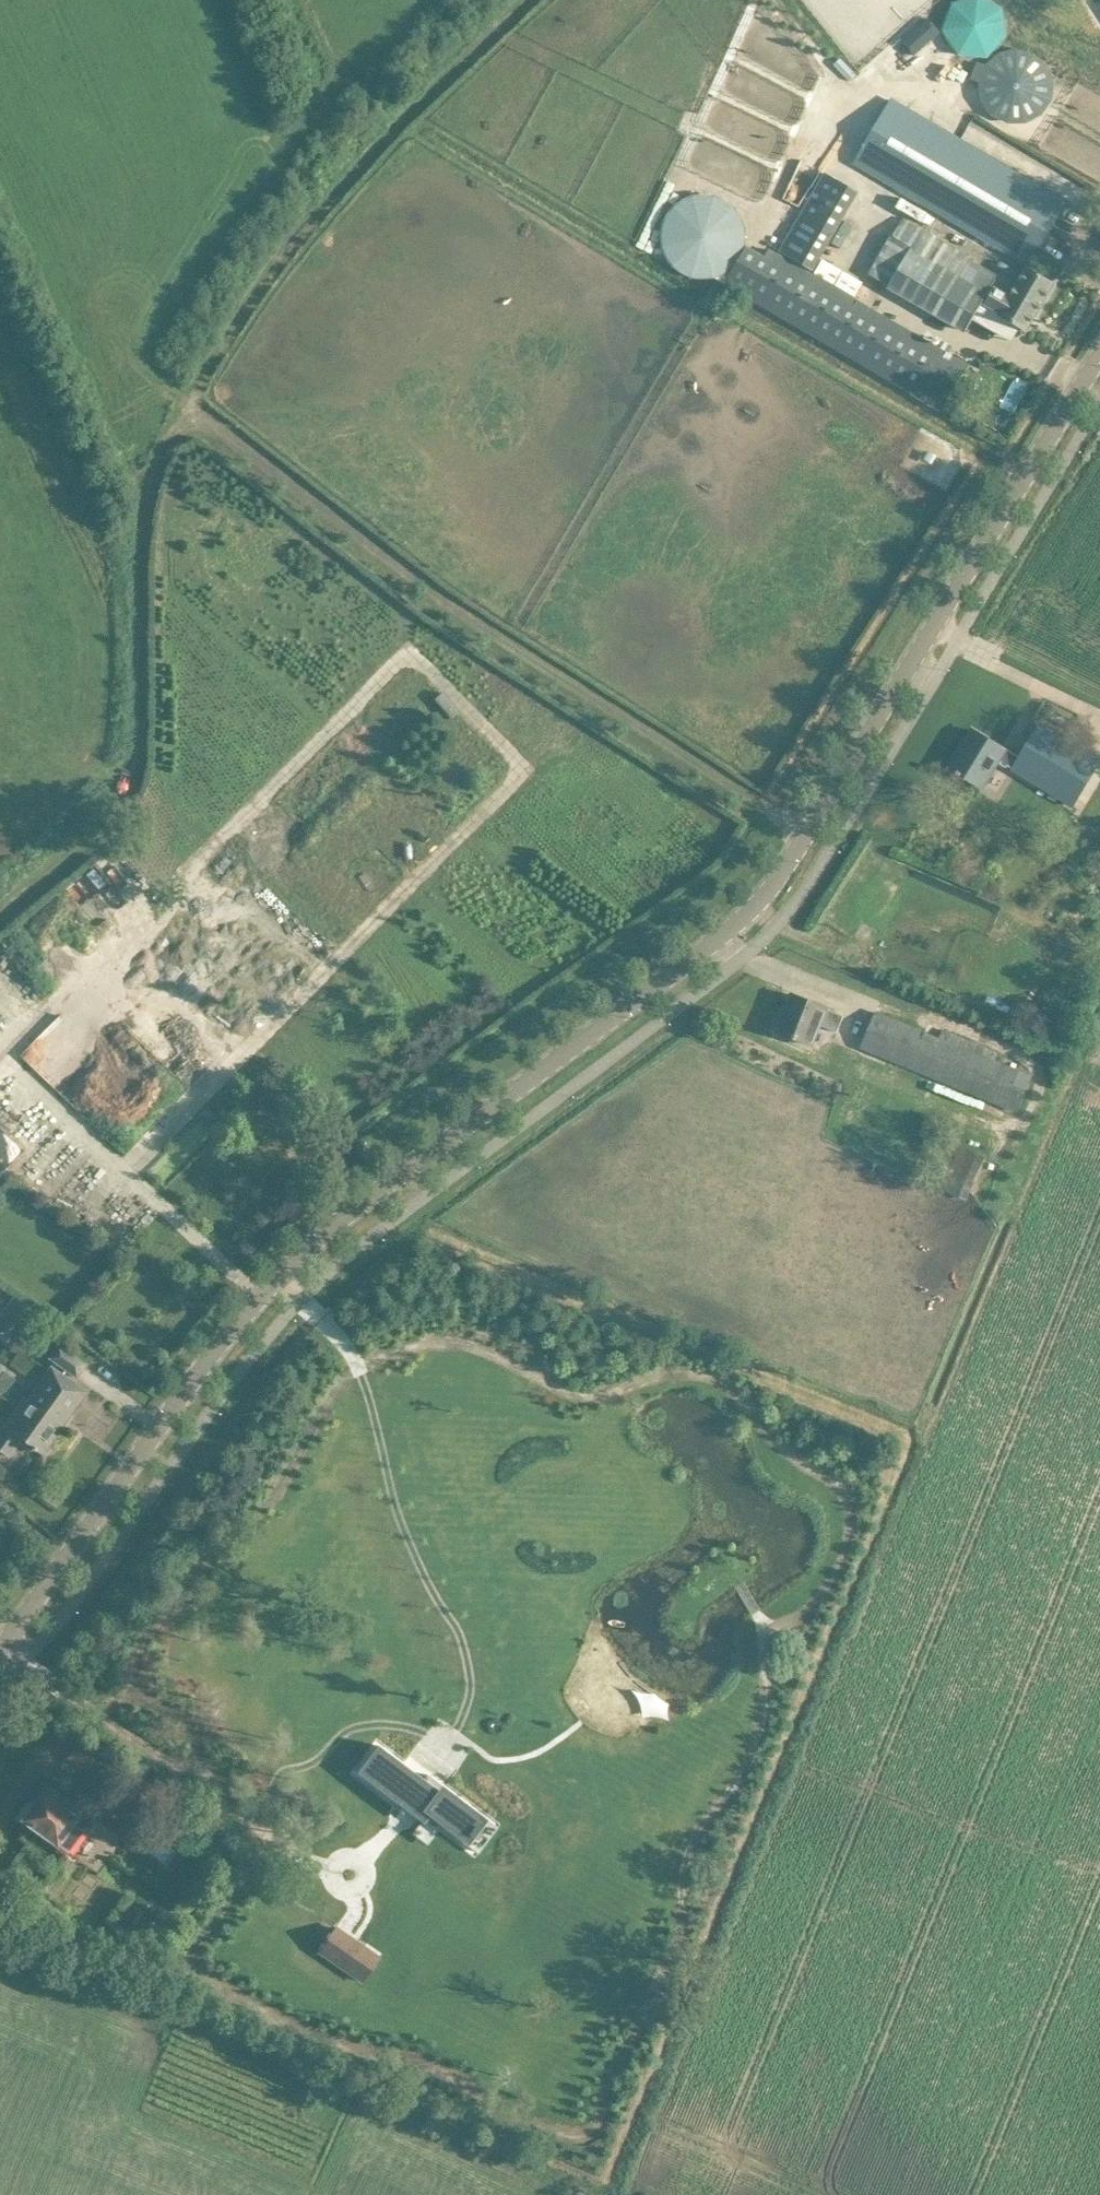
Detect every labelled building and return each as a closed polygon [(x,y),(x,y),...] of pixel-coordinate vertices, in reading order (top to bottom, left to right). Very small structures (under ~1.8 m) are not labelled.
[(943,27),(943,30),(943,33),(944,36),(945,38),(946,41),(947,43),(949,46),(951,48),(952,50),(955,52),(957,54),(959,55),(964,58),(967,58),(970,59),(973,59),(975,59),(978,59),(981,59),(984,58),(986,58),(989,56),(992,55),(994,54),(996,52),(998,50),(1000,48),(1002,46),(1003,43),(1005,41),(1006,38),(1007,36),(1007,33),(1008,30),(1008,27),(1008,24),(1007,22),(1007,19),(1006,16),(1005,13),(1003,11),(1002,9),(1000,6),(998,4),(996,2),(994,1),(993,0),(958,0),(957,1),(955,2),(952,4),(951,6),(949,9),(947,11),(946,14),(945,16),(944,19),(943,22),(943,24),(943,27)] [(1035,15),(1059,0),(1026,0),(1035,15)] [(927,20),(914,31),(926,44),(939,33),(927,20)] [(892,100),(855,162),(1030,265),(1066,203),(892,100)] [(826,174),(781,251),(813,270),(858,192),(826,174)] [(663,233),(663,237),(663,241),(663,244),(664,248),(665,251),(667,255),(668,258),(670,261),(673,264),(675,266),(678,269),(681,271),(684,273),(687,275),(690,276),(694,277),(697,278),(701,278),(704,279),(708,278),(712,278),(715,277),(719,276),(722,275),(725,273),(728,271),(731,269),(734,266),(736,264),(738,261),(740,258),(742,255),(743,251),(744,248),(745,244),(746,241),(746,237),(746,233),(745,230),(744,226),(743,223),(742,219),(740,216),(738,213),(736,210),(734,208),(731,205),(728,203),(725,201),(722,199),(719,198),(715,197),(712,196),(708,196),(704,196),(701,196),(697,196),(694,197),(690,198),(687,199),(684,201),(681,203),(678,205),(675,208),(673,210),(670,213),(668,216),(667,219),(665,223),(664,226),(663,230),(663,233)] [(989,291),(914,247),(890,287),(967,331),(984,301),(989,292),(989,291)] [(777,254),(751,299),(943,411),(969,366),(777,254)] [(1026,331),(1053,283),(1027,268),(1018,283),(1019,284),(1010,299),(991,288),(989,291),(989,292),(984,301),(1002,312),(1000,316),(1026,331)] [(1038,724),(1011,769),(1070,806),(1098,761),(1038,724)] [(950,768),(968,779),(982,788),(1005,750),(973,730),(950,768)] [(877,1011),(861,1048),(969,1092),(984,1056),(877,1011)] [(988,1062),(977,1088),(1008,1102),(1014,1088),(1024,1093),(1029,1081),(988,1062)] [(945,1144),(927,1181),(967,1201),(985,1163),(945,1144)] [(14,1341),(35,1311),(14,1296),(0,1316),(0,1331),(14,1341)] [(49,1358),(65,1369),(76,1377),(85,1365),(58,1346),(49,1358)] [(20,1350),(10,1363),(27,1377),(37,1364),(20,1350)] [(42,1454),(63,1425),(59,1421),(82,1389),(51,1367),(20,1410),(19,1410),(6,1428),(4,1427),(0,1433),(0,1451),(7,1457),(21,1439),(42,1454)] [(68,1760),(100,1782),(114,1761),(81,1740),(68,1760)] [(377,1746),(356,1774),(408,1814),(414,1806),(463,1843),(468,1835),(470,1837),(477,1828),(475,1827),(482,1817),(444,1788),(443,1789),(428,1778),(429,1777),(426,1774),(422,1780),(377,1746)] [(24,1820),(42,1833),(57,1844),(57,1843),(68,1851),(82,1832),(86,1835),(94,1824),(98,1827),(101,1823),(117,1834),(130,1816),(94,1790),(81,1808),(59,1792),(52,1801),(43,1795),(24,1820)] [(337,1925),(317,1952),(363,1981),(381,1955),(337,1925)]
